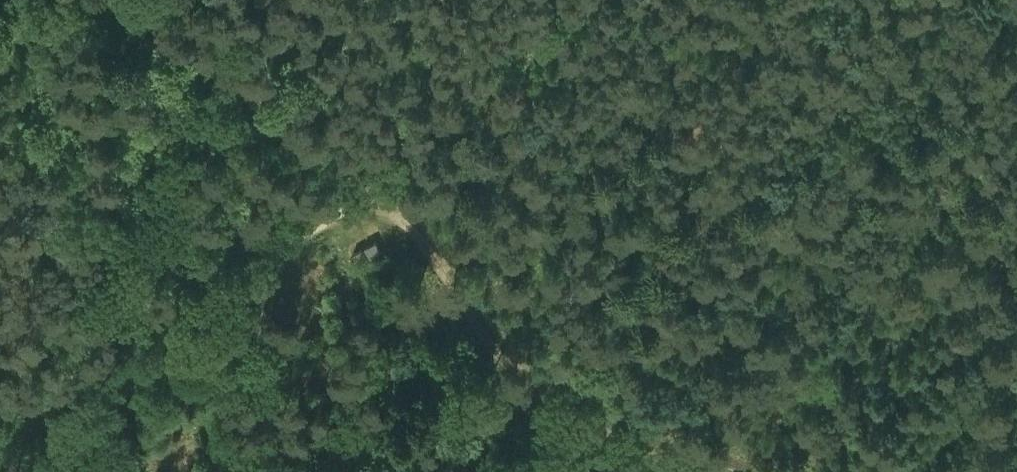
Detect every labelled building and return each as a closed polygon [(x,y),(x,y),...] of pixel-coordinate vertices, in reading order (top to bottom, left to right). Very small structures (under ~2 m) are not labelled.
[(374,243),(363,249),(368,259),(379,253),(374,243)] [(362,251),(353,256),(358,264),(366,260),(362,251)]
